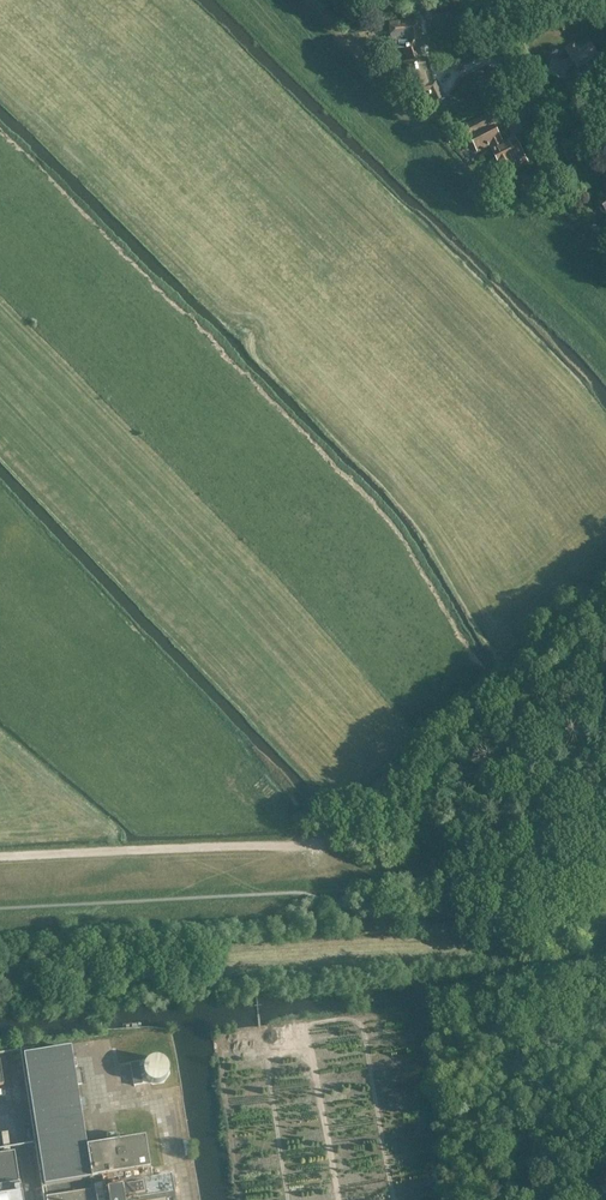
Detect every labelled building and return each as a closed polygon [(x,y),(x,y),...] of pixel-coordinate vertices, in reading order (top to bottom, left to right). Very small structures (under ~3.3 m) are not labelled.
[(380,14),(374,4),(366,9),(372,19),(380,14)] [(421,19),(389,22),(391,41),(396,41),(396,40),(408,39),(409,46),(407,46),(408,49),(406,49),(409,63),(403,65),(409,83),(415,81),(420,98),(431,96),(435,103),(445,98),(437,80),(428,83),(428,82),(430,82),(424,58),(421,59),(418,49),(424,48),(421,19)] [(569,71),(576,67),(577,70),(588,63),(587,62),(597,56),(590,44),(583,48),(583,47),(581,48),(581,47),(577,49),(574,43),(564,49),(570,58),(563,63),(563,62),(552,60),(552,61),(548,78),(566,82),(565,82),(566,83),(569,71)] [(516,55),(503,61),(507,70),(520,64),(516,55)] [(582,77),(569,84),(574,92),(587,85),(582,77)] [(504,100),(519,93),(525,90),(520,81),(499,90),(504,100)] [(452,128),(445,132),(450,142),(469,132),(478,151),(491,144),(495,152),(494,153),(505,175),(516,169),(528,162),(515,138),(503,144),(494,126),(501,122),(495,111),(466,126),(465,124),(453,130),(452,128)] [(171,1176),(151,1179),(145,1138),(86,1147),(71,1048),(23,1056),(25,1066),(46,1196),(46,1199),(175,1199),(171,1176)] [(139,1062),(130,1064),(134,1086),(143,1085),(139,1062)] [(14,1152),(0,1154),(0,1199),(22,1199),(14,1152)]
